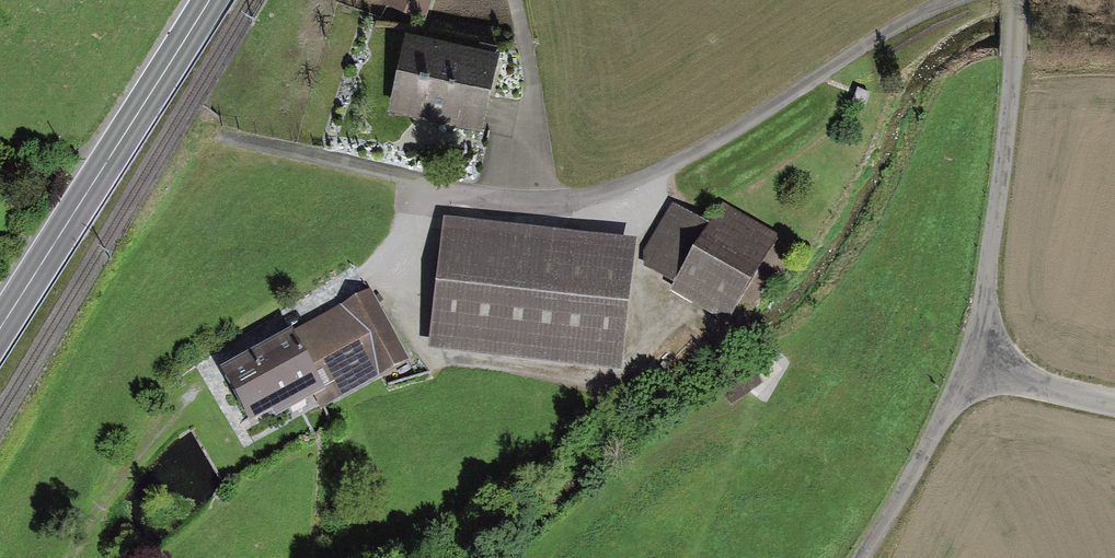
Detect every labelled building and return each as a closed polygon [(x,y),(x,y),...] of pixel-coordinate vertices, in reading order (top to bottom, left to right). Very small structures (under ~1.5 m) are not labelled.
[(388,3),(422,18),(430,0),(389,0),(388,3)] [(504,54),(406,31),(387,111),(485,134),(504,54)] [(777,238),(719,204),(708,223),(673,202),(644,247),(646,267),(673,282),(670,288),(727,322),(777,238)] [(635,246),(441,226),(428,352),(622,372),(635,246)] [(406,359),(367,287),(219,366),(253,429),(314,396),(319,406),(406,359)]
